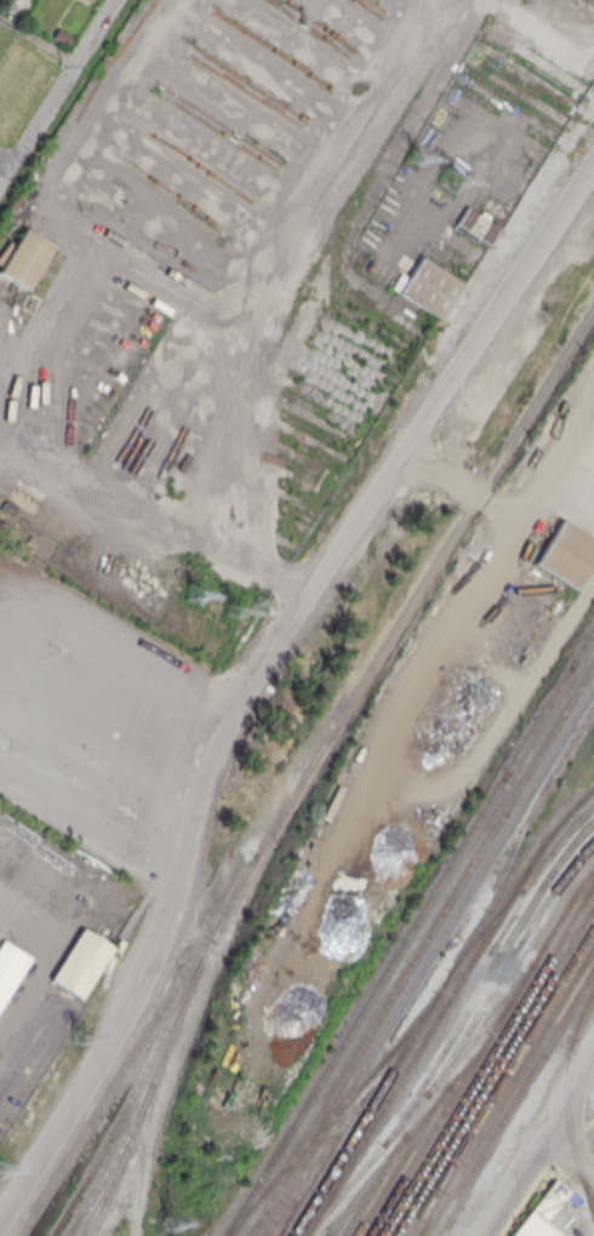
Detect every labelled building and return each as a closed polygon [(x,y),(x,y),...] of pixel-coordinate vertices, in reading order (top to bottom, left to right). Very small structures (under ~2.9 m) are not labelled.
[(454,226),(489,247),(500,227),(465,206),(454,226)] [(19,227),(0,260),(0,275),(27,290),(52,245),(19,227)] [(443,320),(464,282),(419,257),(405,283),(398,280),(392,292),(443,320)] [(593,563),(593,540),(559,519),(532,564),(577,591),(593,563)] [(48,981),(81,1001),(113,948),(80,928),(48,981)] [(0,939),(0,1009),(29,955),(0,939)] [(546,1224),(569,1191),(550,1178),(508,1235),(563,1235),(546,1224)]
